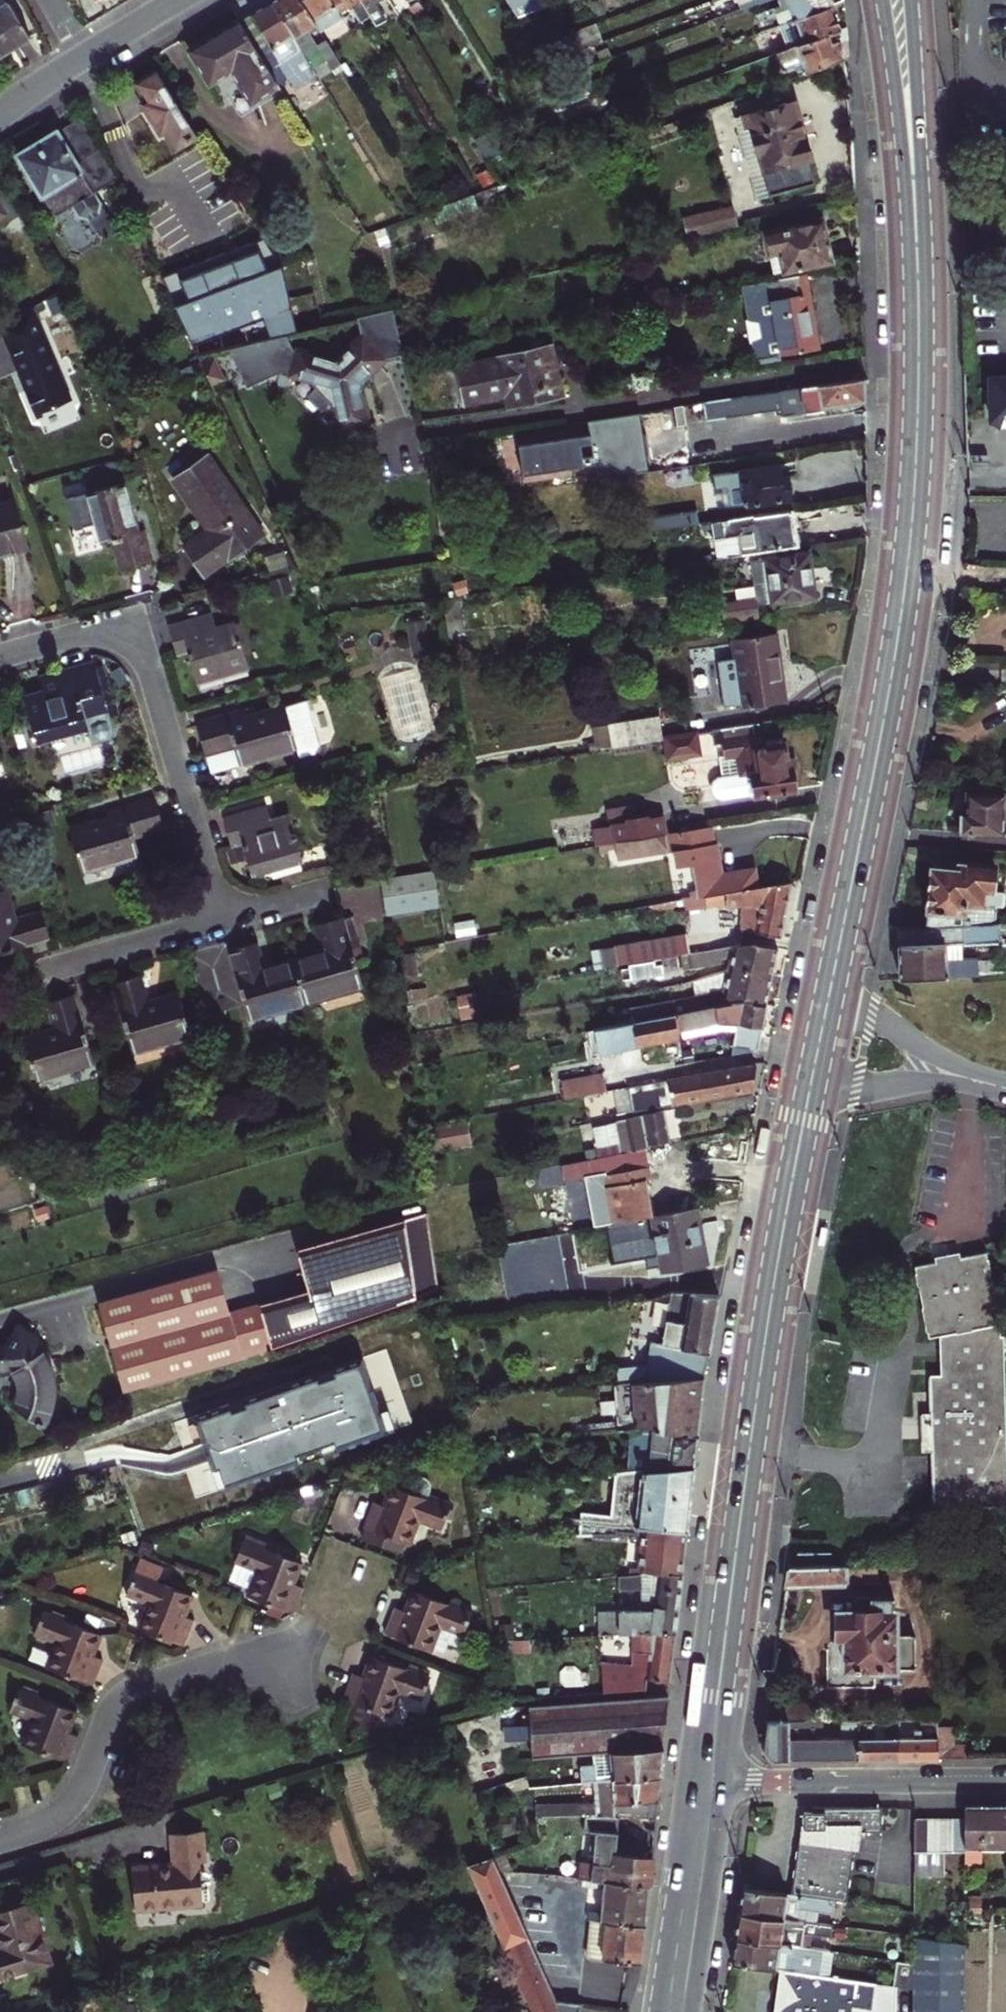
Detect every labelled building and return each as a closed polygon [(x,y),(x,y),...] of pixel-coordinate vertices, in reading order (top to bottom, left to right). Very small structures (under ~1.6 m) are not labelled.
[(273,1),(314,67),(320,78),(342,64),(321,31),(302,0),(275,0),(273,1)] [(332,0),(302,0),(321,31),(343,17),(339,11),(332,0)] [(339,11),(351,4),(359,17),(369,12),(361,0),(332,0),(339,11)] [(369,12),(377,26),(386,20),(375,3),(380,0),(361,0),(369,12)] [(518,16),(542,9),(544,8),(540,0),(508,0),(518,16)] [(780,6),(786,23),(830,6),(828,0),(777,0),(780,6)] [(277,82),(278,85),(288,79),(294,88),(307,80),(303,74),(314,67),(273,1),(256,11),(239,22),(277,82)] [(9,4),(0,9),(0,54),(12,46),(29,36),(9,4)] [(774,8),(780,25),(786,23),(780,6),(774,8)] [(830,6),(786,23),(780,25),(788,49),(795,47),(833,33),(839,30),(834,18),(830,6)] [(277,82),(239,22),(216,36),(193,50),(213,83),(234,69),(253,98),(277,82)] [(602,40),(596,23),(559,37),(569,52),(580,48),(602,40)] [(795,47),(804,73),(843,58),(841,50),(838,41),(836,43),(833,33),(795,47)] [(569,52),(573,59),(582,56),(580,48),(569,52)] [(589,54),(592,64),(607,58),(603,49),(589,54)] [(198,136),(158,72),(137,84),(143,94),(149,104),(145,107),(162,134),(166,132),(177,149),(198,136)] [(607,77),(588,84),(594,93),(612,87),(607,77)] [(808,141),(796,100),(735,117),(758,199),(819,181),(808,141)] [(41,143),(20,156),(57,216),(74,206),(79,214),(91,216),(97,212),(100,200),(94,190),(118,175),(106,149),(104,151),(84,118),(63,131),(62,130),(41,143)] [(506,153),(498,129),(474,138),(486,158),(487,160),(504,154),(506,153)] [(504,154),(487,160),(502,184),(511,180),(513,180),(504,154)] [(502,184),(487,160),(486,158),(478,164),(482,170),(480,173),(489,188),(493,187),(502,184)] [(224,176),(214,161),(201,168),(211,184),(224,176)] [(457,200),(433,209),(437,222),(473,209),(471,205),(514,190),(511,180),(502,184),(493,187),(489,188),(479,192),(457,200)] [(733,208),(684,219),(688,236),(736,225),(733,208)] [(822,220),(764,233),(773,273),(831,260),(827,240),(822,220)] [(197,354),(298,331),(286,276),(283,265),(269,244),(265,236),(160,275),(197,354)] [(289,263),(291,274),(306,269),(302,257),(289,263)] [(750,283),(744,285),(750,320),(764,320),(767,336),(754,341),(757,359),(818,347),(812,310),(805,272),(750,283)] [(282,370),(319,381),(318,388),(308,396),(319,408),(328,400),(336,399),(344,427),(368,422),(361,390),(364,377),(384,360),(404,354),(393,309),(357,317),(362,337),(336,360),(291,349),(284,334),(228,347),(246,387),(282,370)] [(442,315),(429,318),(432,334),(446,331),(442,315)] [(552,346),(457,366),(466,402),(506,394),(508,405),(563,393),(558,370),(552,346)] [(214,357),(201,363),(209,378),(212,384),(225,378),(214,357)] [(991,420),(1001,425),(1005,425),(1005,375),(991,375),(991,420)] [(703,402),(705,419),(725,416),(725,419),(775,411),(776,414),(782,413),(783,416),(824,410),(823,407),(866,401),(865,390),(865,378),(703,402)] [(264,533),(208,455),(174,480),(208,529),(187,544),(197,559),(207,574),(264,533)] [(786,463),(713,474),(715,487),(727,486),(731,507),(791,498),(788,480),(786,463)] [(137,533),(124,485),(75,498),(75,496),(67,499),(76,532),(84,529),(96,525),(101,543),(114,540),(122,568),(137,564),(152,560),(144,532),(137,533)] [(0,504),(0,556),(28,548),(16,500),(1,504),(0,504)] [(738,535),(741,555),(798,546),(796,528),(793,509),(780,511),(723,520),(726,536),(728,536),(738,535)] [(698,512),(651,520),(653,531),(697,525),(700,524),(698,512)] [(653,531),(639,534),(641,542),(654,540),(653,531)] [(738,535),(728,536),(731,556),(741,555),(738,535)] [(284,551),(265,556),(268,570),(288,564),(284,551)] [(762,559),(762,561),(751,562),(756,596),(721,601),(724,621),(760,615),(758,603),(815,594),(812,573),(809,551),(762,559)] [(459,598),(444,601),(450,637),(464,635),(459,598)] [(214,616),(171,627),(175,642),(178,656),(189,652),(198,683),(249,669),(236,623),(218,628),(214,616)] [(782,666),(778,632),(731,639),(735,659),(719,662),(724,704),(741,701),(742,707),(787,699),(782,666)] [(31,718),(36,736),(38,742),(89,728),(92,738),(109,733),(112,727),(109,717),(120,714),(117,700),(115,701),(108,703),(98,668),(96,661),(68,669),(41,677),(45,691),(26,697),(31,718)] [(105,666),(98,668),(108,703),(115,701),(105,666)] [(246,711),(198,724),(202,739),(207,754),(208,753),(235,746),(240,764),(299,747),(302,757),(315,753),(320,743),(309,700),(248,718),(246,711)] [(610,727),(613,747),(663,740),(659,717),(610,725),(610,727)] [(36,736),(31,718),(26,719),(31,737),(36,736)] [(758,740),(755,725),(712,732),(713,741),(723,740),(725,753),(719,754),(722,774),(717,775),(713,779),(711,784),(711,790),(716,794),(721,796),(755,791),(755,796),(795,789),(794,777),(792,766),(788,766),(787,758),(785,744),(767,747),(766,738),(758,740)] [(542,759),(613,747),(610,727),(596,729),(598,742),(541,752),(542,759)] [(667,739),(670,757),(698,752),(696,734),(667,739)] [(235,746),(208,753),(213,772),(240,764),(235,746)] [(966,792),(965,810),(959,810),(958,821),(958,832),(1005,833),(1005,793),(966,792)] [(109,813),(110,818),(72,829),(83,870),(112,862),(141,854),(136,837),(165,829),(156,799),(109,813)] [(609,826),(612,843),(614,842),(664,834),(661,817),(649,819),(648,815),(632,818),(630,805),(606,809),(609,826)] [(269,806),(225,818),(229,833),(233,847),(244,845),(253,876),(304,861),(291,816),(273,821),(269,806)] [(593,829),(596,846),(612,843),(609,826),(593,829)] [(715,844),(712,827),(664,834),(614,842),(618,861),(673,852),(676,867),(693,864),(697,889),(689,891),(691,897),(757,887),(756,877),(754,867),(721,873),(717,843),(715,844)] [(953,861),(953,870),(966,871),(967,863),(953,861)] [(928,897),(925,926),(963,924),(993,923),(995,908),(1003,908),(1005,904),(1005,895),(1003,892),(992,891),(995,866),(967,863),(966,871),(953,870),(932,867),(928,897)] [(393,877),(393,879),(397,914),(442,906),(438,871),(393,877)] [(393,914),(397,914),(393,879),(386,880),(393,914)] [(682,898),(684,912),(706,908),(745,908),(742,928),(781,937),(787,909),(792,881),(757,887),(691,897),(682,898)] [(10,887),(0,890),(0,953),(52,938),(48,924),(43,910),(18,917),(10,887)] [(364,914),(347,919),(356,950),(373,946),(364,914)] [(298,959),(310,1002),(338,994),(366,986),(356,950),(347,917),(318,925),(325,952),(298,959)] [(925,926),(899,927),(900,953),(901,978),(979,975),(978,958),(964,958),(945,960),(945,943),(964,942),(963,924),(925,926)] [(638,944),(641,961),(689,953),(714,949),(710,931),(638,944)] [(727,968),(773,976),(776,961),(779,947),(756,941),(714,949),(689,953),(692,967),(720,962),(720,959),(729,957),(727,968)] [(268,968),(260,942),(246,946),(231,950),(250,1018),(310,1002),(298,959),(268,968)] [(964,958),(964,942),(945,943),(945,960),(964,958)] [(727,968),(726,972),(723,988),(695,993),(696,996),(668,1001),(669,1006),(653,1009),(655,1017),(675,1013),(728,1003),(747,1001),(767,1005),(770,990),(773,976),(727,968)] [(719,971),(693,980),(695,993),(723,988),(726,972),(719,971)] [(153,1001),(146,974),(131,978),(116,982),(135,1051),(194,1034),(183,992),(153,1001)] [(56,1028),(25,1038),(37,1079),(96,1063),(77,993),(62,998),(48,1002),(56,1028)] [(728,1003),(675,1013),(678,1032),(719,1023),(737,1023),(732,1045),(756,1050),(759,1050),(762,1031),(765,1013),(767,1005),(747,1001),(728,1003)] [(678,1032),(675,1013),(655,1017),(597,1028),(601,1052),(640,1045),(679,1038),(678,1032)] [(754,1077),(756,1066),(673,1082),(672,1079),(630,1087),(635,1110),(753,1089),(754,1077)] [(602,1073),(561,1081),(564,1100),(606,1091),(602,1073)] [(599,1158),(602,1158),(634,1151),(648,1149),(648,1145),(670,1140),(667,1125),(665,1111),(615,1121),(615,1124),(593,1128),(597,1150),(599,1158)] [(432,1124),(422,1126),(426,1155),(436,1154),(432,1124)] [(585,1152),(587,1160),(599,1158),(597,1150),(585,1152)] [(587,1160),(562,1165),(565,1180),(605,1173),(602,1158),(599,1158),(587,1160)] [(650,1168),(605,1176),(607,1181),(608,1186),(644,1179),(643,1177),(652,1175),(650,1168)] [(649,1217),(651,1216),(648,1200),(645,1183),(644,1179),(608,1186),(608,1189),(615,1223),(634,1219),(649,1217)] [(649,1217),(652,1234),(648,1235),(652,1253),(656,1253),(659,1271),(706,1262),(703,1245),(699,1228),(703,1227),(699,1207),(651,1216),(649,1217)] [(436,1257),(431,1228),(429,1213),(298,1251),(303,1269),(309,1291),(261,1304),(273,1348),(357,1319),(441,1290),(436,1257)] [(567,1244),(564,1232),(517,1241),(520,1253),(567,1244)] [(517,1241),(498,1245),(501,1256),(520,1253),(517,1241)] [(986,1253),(915,1267),(929,1337),(940,1335),(941,1375),(930,1375),(932,1427),(927,1428),(927,1450),(932,1451),(934,1508),(1005,1505),(1005,1407),(1005,1336),(1000,1336),(1000,1324),(986,1253)] [(231,1312),(226,1293),(219,1269),(100,1303),(108,1330),(125,1391),(240,1359),(273,1348),(261,1304),(231,1312)] [(701,1294),(672,1292),(663,1344),(652,1342),(647,1365),(618,1367),(618,1384),(634,1383),(705,1377),(712,1336),(719,1295),(701,1294)] [(9,1346),(5,1345),(2,1345),(0,1346),(0,1370),(1,1370),(4,1370),(7,1370),(10,1368),(13,1372),(15,1376),(17,1381),(18,1386),(18,1390),(17,1395),(15,1400),(13,1404),(30,1413),(47,1422),(50,1416),(52,1410),(54,1404),(55,1397),(56,1390),(56,1383),(55,1376),(54,1370),(52,1363),(49,1357),(46,1351),(42,1345),(38,1340),(33,1335),(27,1331),(22,1327),(9,1346)] [(705,1379),(634,1385),(637,1429),(652,1427),(654,1430),(698,1436),(701,1408),(705,1379)] [(203,1414),(157,1429),(163,1447),(170,1466),(215,1451),(203,1414)] [(580,1425),(581,1435),(618,1431),(616,1422),(580,1425)] [(652,1427),(637,1429),(631,1429),(630,1472),(695,1466),(696,1451),(698,1436),(654,1430),(652,1427)] [(638,1525),(644,1525),(688,1530),(691,1498),(695,1466),(630,1472),(615,1474),(610,1515),(582,1512),(578,1535),(618,1535),(618,1532),(636,1534),(638,1525)] [(450,1507),(391,1485),(383,1505),(375,1501),(365,1528),(368,1529),(365,1538),(381,1544),(397,1550),(400,1541),(412,1545),(421,1520),(443,1528),(450,1507)] [(688,1530),(644,1525),(641,1549),(685,1553),(686,1541),(688,1530)] [(298,1603),(304,1588),(295,1585),(299,1574),(303,1563),(244,1541),(235,1563),(257,1571),(248,1596),(295,1613),(298,1603)] [(685,1553),(641,1549),(638,1568),(630,1567),(629,1576),(641,1575),(641,1570),(682,1574),(684,1564),(685,1553)] [(164,1568),(141,1559),(126,1597),(147,1605),(139,1628),(186,1645),(190,1633),(195,1621),(186,1617),(194,1596),(158,1582),(164,1568)] [(876,1566),(788,1569),(786,1587),(876,1584),(876,1566)] [(682,1574),(641,1570),(641,1575),(629,1576),(619,1576),(619,1589),(642,1588),(643,1604),(653,1604),(654,1609),(643,1610),(598,1612),(598,1634),(631,1633),(654,1632),(676,1634),(679,1604),(682,1574)] [(387,1634),(433,1652),(442,1628),(463,1636),(471,1613),(413,1590),(406,1610),(396,1607),(392,1620),(387,1634)] [(846,1638),(846,1669),(916,1668),(915,1635),(896,1634),(895,1597),(855,1597),(855,1614),(839,1613),(839,1638),(846,1638)] [(103,1635),(44,1612),(35,1635),(56,1643),(47,1668),(94,1685),(104,1659),(95,1656),(99,1645),(103,1635)] [(603,1693),(646,1690),(647,1679),(670,1682),(671,1672),(672,1662),(676,1634),(654,1632),(631,1633),(631,1650),(638,1651),(637,1665),(602,1663),(603,1693)] [(364,1676),(355,1673),(350,1686),(345,1699),(355,1703),(347,1726),(373,1736),(381,1712),(391,1716),(401,1691),(422,1699),(430,1678),(371,1656),(364,1676)] [(23,1744),(69,1761),(74,1748),(79,1735),(70,1732),(77,1711),(19,1689),(11,1712),(32,1719),(23,1744)] [(532,1759),(595,1753),(664,1746),(669,1696),(530,1707),(532,1759)] [(770,1697),(767,1719),(804,1719),(809,1719),(809,1705),(806,1700),(800,1697),(785,1697),(770,1697)] [(773,1760),(858,1760),(858,1718),(842,1718),(842,1736),(824,1736),(804,1736),(804,1719),(767,1719),(765,1733),(763,1748),(773,1760)] [(858,1760),(897,1760),(897,1718),(858,1718),(858,1760)] [(897,1760),(939,1759),(938,1729),(938,1718),(897,1718),(897,1760)] [(809,1719),(804,1719),(804,1736),(824,1736),(823,1719),(809,1719)] [(953,1748),(952,1728),(938,1729),(939,1759),(967,1759),(967,1748),(953,1748)] [(581,1782),(589,1781),(661,1776),(662,1761),(664,1746),(595,1753),(596,1765),(580,1766),(581,1782)] [(536,1805),(536,1817),(598,1814),(619,1816),(656,1820),(659,1798),(661,1776),(589,1781),(589,1788),(594,1788),(595,1803),(536,1805)] [(799,1839),(792,1894),(833,1899),(847,1902),(855,1848),(857,1848),(860,1831),(883,1831),(883,1807),(814,1807),(814,1812),(806,1812),(804,1829),(809,1830),(808,1840),(799,1839)] [(965,1865),(976,1865),(980,1863),(982,1859),(982,1847),(1005,1847),(1005,1807),(966,1807),(965,1819),(965,1851),(965,1865)] [(552,1858),(550,1875),(583,1878),(649,1886),(650,1876),(651,1867),(652,1858),(615,1855),(619,1816),(598,1814),(594,1862),(552,1858)] [(953,1820),(953,1851),(965,1851),(965,1819),(953,1820)] [(915,1852),(914,1872),(914,1874),(944,1874),(944,1851),(940,1851),(940,1820),(928,1820),(928,1851),(915,1852)] [(914,1820),(915,1852),(928,1851),(928,1820),(914,1820)] [(953,1820),(940,1820),(940,1851),(944,1851),(953,1851),(953,1820)] [(171,1834),(173,1863),(132,1866),(134,1889),(136,1911),(203,1905),(200,1863),(206,1861),(204,1831),(171,1834)] [(498,1870),(512,1871),(506,1854),(493,1858),(498,1870)] [(557,2000),(543,1970),(517,1912),(498,1870),(493,1858),(492,1857),(468,1865),(500,1938),(533,2011),(557,2000)] [(600,1921),(645,1926),(647,1906),(649,1886),(583,1878),(583,1885),(604,1888),(600,1921)] [(740,1913),(799,1921),(800,1909),(831,1914),(833,1899),(792,1894),(744,1887),(742,1900),(740,1913)] [(50,1964),(33,1904),(0,1913),(0,1978),(50,1964)] [(737,1938),(801,1947),(802,1935),(831,1938),(833,1926),(799,1921),(740,1913),(738,1925),(737,1938)] [(645,1926),(600,1921),(592,1920),(588,1956),(641,1963),(643,1944),(645,1926)] [(914,1989),(914,2011),(964,2011),(964,1944),(913,1937),(914,1963),(914,1989)] [(733,1963),(780,1970),(818,1975),(821,1950),(801,1947),(737,1938),(735,1950),(733,1963)] [(828,1976),(832,1951),(821,1950),(818,1975),(828,1976)] [(895,1960),(892,1986),(897,1986),(914,1989),(914,1963),(895,1960)] [(897,1986),(892,1986),(828,1976),(818,1975),(780,1970),(794,1997),(785,2003),(778,2010),(777,2011),(896,2011),(897,1986)] [(557,2000),(533,2011),(579,2011),(581,2004),(557,2000)]
